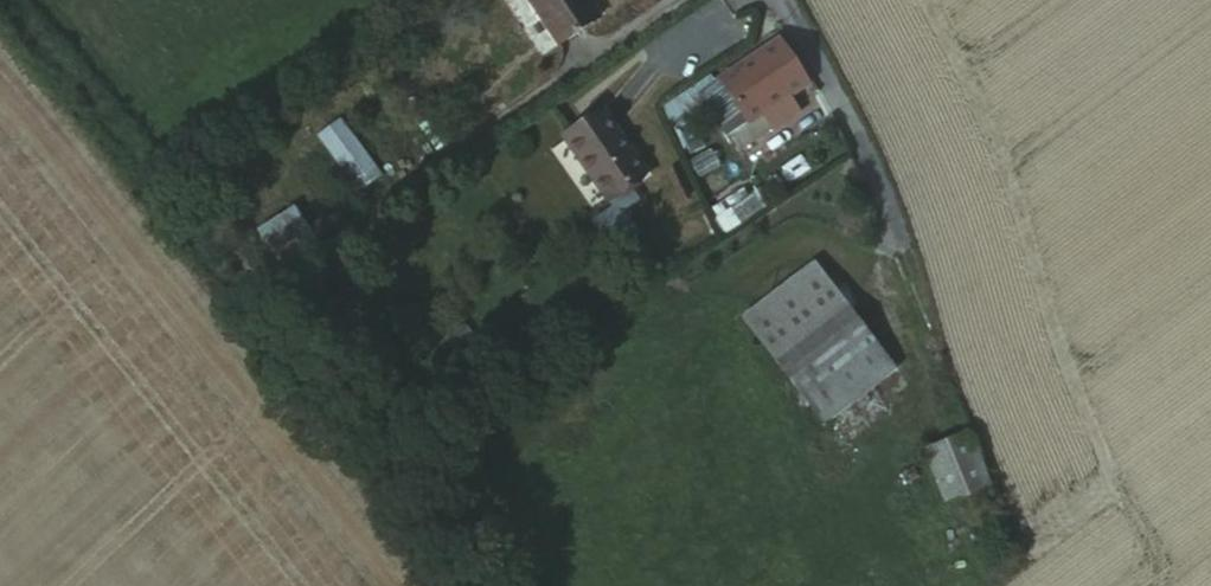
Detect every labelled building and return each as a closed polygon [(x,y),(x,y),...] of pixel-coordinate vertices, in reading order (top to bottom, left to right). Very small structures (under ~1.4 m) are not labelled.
[(544,44),(582,18),(570,0),(514,0),(544,44)] [(720,103),(779,69),(763,42),(706,78),(720,103)] [(788,84),(779,69),(720,103),(729,118),(745,110),(755,124),(782,108),(775,92),(788,84)] [(579,203),(622,172),(579,109),(537,138),(579,203)] [(376,146),(359,155),(377,187),(419,164),(395,120),(370,134),(376,146)] [(268,274),(319,249),(299,208),(248,233),(268,274)] [(899,374),(812,258),(735,315),(826,429),(899,374)] [(973,501),(952,447),(911,465),(932,518),(973,501)]
